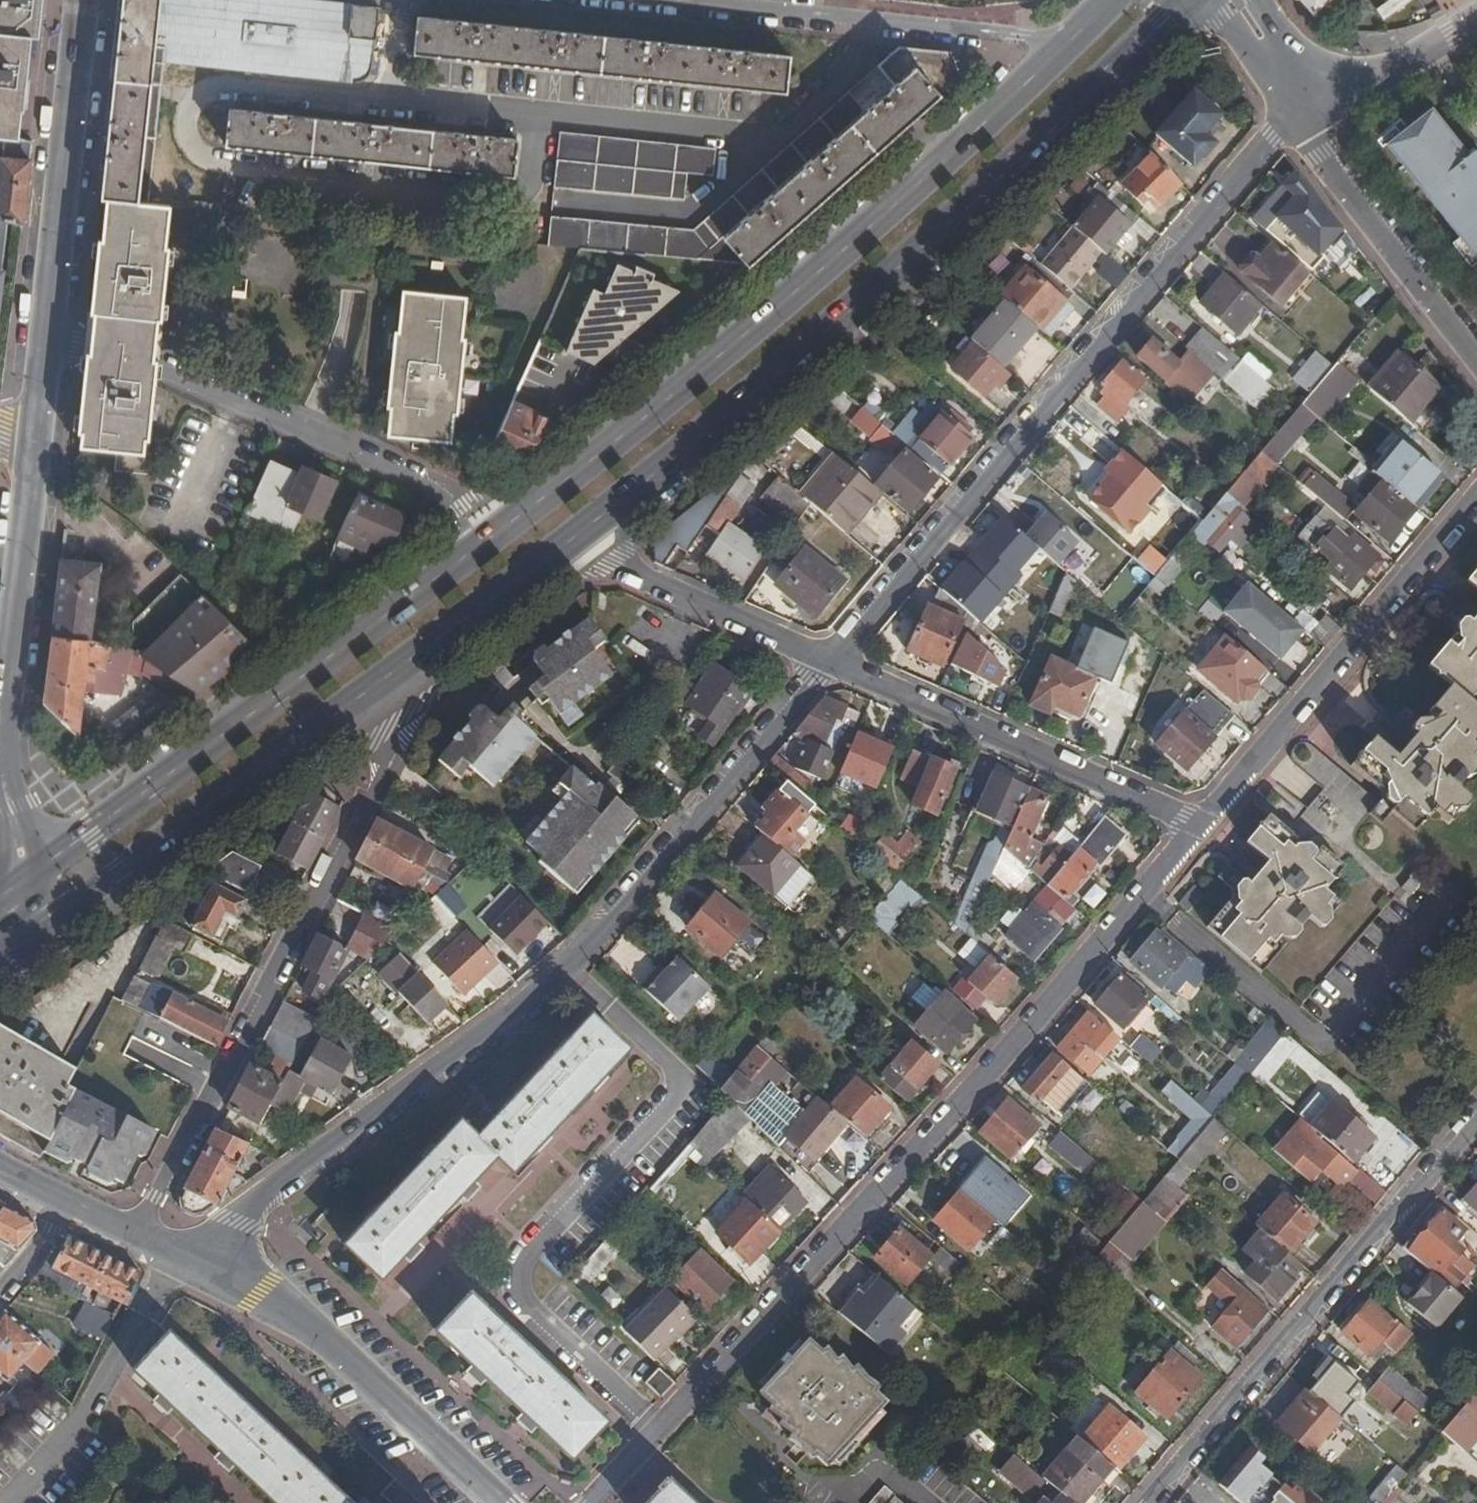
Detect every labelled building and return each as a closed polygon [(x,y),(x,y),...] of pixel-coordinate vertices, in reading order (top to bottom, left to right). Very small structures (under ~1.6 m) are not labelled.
[(21,135),(24,108),(27,108),(35,34),(40,34),(44,0),(0,0),(0,133),(21,135)] [(101,194),(108,194),(147,198),(163,57),(340,74),(352,75),(357,74),(361,72),(365,69),(368,64),(370,59),(371,49),(375,1),(364,0),(122,0),(101,194)] [(1310,10),(1322,0),(1300,0),(1310,10)] [(1413,1),(1412,0),(1388,0),(1375,8),(1382,19),(1413,1)] [(1435,14),(1459,0),(1428,0),(1435,14)] [(416,11),(412,46),(784,86),(787,48),(416,11)] [(692,228),(553,213),(549,242),(581,246),(742,264),(959,71),(953,46),(900,39),(692,228)] [(1193,92),(1156,136),(1194,168),(1214,144),(1204,136),(1221,116),(1218,108),(1201,94),(1193,92)] [(1423,97),(1397,118),(1391,112),(1371,128),(1451,229),(1444,235),(1463,258),(1470,252),(1476,247),(1476,156),(1465,141),(1460,145),(1423,97)] [(232,105),(227,139),(513,170),(517,134),(232,105)] [(716,145),(561,130),(555,182),(684,196),(687,169),(714,172),(716,145)] [(12,220),(22,221),(25,221),(34,140),(0,135),(0,218),(12,220)] [(1138,194),(1157,211),(1180,185),(1175,179),(1153,158),(1123,188),(1134,198),(1138,194)] [(1296,171),(1254,220),(1310,268),(1342,231),(1296,171)] [(1091,195),(1099,202),(1076,230),(1102,252),(1107,256),(1140,218),(1099,184),(1091,195)] [(88,353),(86,370),(81,429),(84,429),(83,442),(117,445),(115,466),(151,469),(152,448),(143,447),(144,434),(148,434),(152,383),(161,385),(162,370),(162,363),(162,359),(159,359),(159,342),(157,341),(158,332),(168,245),(165,244),(169,201),(147,198),(108,194),(103,238),(100,237),(93,313),(92,328),(91,338),(91,342),(91,346),(86,347),(85,352),(88,353)] [(12,220),(0,218),(0,271),(5,272),(12,220)] [(1076,230),(1073,228),(1042,266),(1070,291),(1102,252),(1076,230)] [(1272,242),(1266,237),(1252,254),(1258,260),(1272,242)] [(1238,271),(1278,305),(1307,272),(1272,242),(1258,260),(1252,254),(1247,255),(1238,266),(1238,271)] [(603,289),(593,284),(564,347),(588,360),(597,343),(602,346),(610,332),(616,334),(623,321),(630,324),(638,308),(646,311),(654,296),(661,299),(668,283),(650,276),(653,271),(635,263),(632,268),(617,261),(603,289)] [(1000,298),(1002,300),(1036,329),(1049,339),(1072,309),(1067,304),(1075,294),(1070,291),(1042,266),(1036,262),(1028,272),(1024,269),(1000,298)] [(1200,303),(1236,334),(1260,304),(1225,274),(1200,303)] [(1376,276),(1348,308),(1369,325),(1393,297),(1376,276)] [(393,391),(399,391),(395,432),(458,438),(462,396),(465,396),(472,321),(468,320),(470,296),(408,291),(406,316),(401,316),(393,391)] [(1036,329),(1002,300),(968,340),(1004,369),(1036,329)] [(1224,382),(1258,410),(1274,390),(1202,327),(1187,345),(1226,378),(1224,382)] [(951,370),(984,398),(1006,371),(1004,369),(968,340),(961,333),(951,345),(964,355),(951,370)] [(1189,372),(1151,340),(1138,357),(1166,381),(1170,377),(1179,384),(1189,372)] [(1317,352),(1294,380),(1310,394),(1327,375),(1334,367),(1317,352)] [(1401,356),(1372,391),(1409,424),(1439,389),(1401,356)] [(1109,390),(1097,404),(1118,422),(1130,408),(1126,405),(1145,381),(1121,361),(1102,384),(1109,390)] [(1327,375),(1310,394),(1302,404),(1317,417),(1320,420),(1342,395),(1330,384),(1334,380),(1327,375)] [(548,414),(514,400),(493,448),(513,457),(539,437),(548,414)] [(892,434),(901,441),(941,476),(973,437),(932,404),(923,413),(916,408),(892,434)] [(1302,404),(1297,409),(1262,450),(1277,462),(1293,444),(1301,435),(1317,417),(1302,404)] [(874,439),(892,453),(901,441),(892,434),(883,426),(874,439)] [(1307,440),(1301,435),(1293,444),(1300,449),(1307,440)] [(1382,459),(1371,471),(1385,483),(1416,510),(1417,511),(1441,483),(1440,476),(1390,436),(1375,454),(1382,459)] [(1158,517),(1178,535),(1147,570),(1155,576),(1177,552),(1191,535),(1197,526),(1201,522),(1147,476),(1149,474),(1112,443),(1099,458),(1162,512),(1158,517)] [(1262,450),(1250,463),(1244,471),(1254,480),(1261,485),(1263,483),(1269,488),(1278,478),(1272,473),(1279,464),(1277,462),(1262,450)] [(937,479),(905,453),(879,485),(910,512),(937,479)] [(650,539),(653,561),(666,567),(672,541),(686,550),(705,524),(737,478),(751,458),(650,539)] [(819,482),(815,478),(801,494),(813,504),(825,514),(848,534),(883,494),(839,458),(819,482)] [(293,473),(268,462),(247,508),(291,527),(300,508),(321,517),(337,480),(302,464),(300,467),(296,465),(293,473)] [(1254,480),(1244,471),(1226,492),(1236,501),(1254,480)] [(779,475),(762,498),(797,527),(805,515),(813,504),(801,494),(779,475)] [(750,488),(737,478),(705,524),(722,535),(741,508),(738,506),(750,488)] [(1324,483),(1315,495),(1347,522),(1356,510),(1324,483)] [(1366,521),(1390,541),(1416,510),(1385,483),(1370,501),(1377,508),(1366,521)] [(1202,520),(1201,522),(1197,526),(1209,536),(1207,539),(1219,549),(1228,538),(1237,546),(1255,525),(1247,517),(1250,513),(1236,501),(1226,492),(1209,512),(1202,520)] [(403,515),(357,493),(329,554),(345,562),(356,543),(363,547),(370,536),(387,545),(403,515)] [(1198,503),(1191,511),(1202,520),(1209,512),(1198,503)] [(825,514),(813,504),(805,515),(816,524),(825,514)] [(1044,515),(1024,538),(1057,565),(1077,543),(1044,515)] [(1318,518),(1311,528),(1367,576),(1371,570),(1377,574),(1385,564),(1379,559),(1379,558),(1355,538),(1350,544),(1318,518)] [(710,555),(744,579),(763,549),(750,540),(729,527),(710,555)] [(1328,570),(1354,591),(1367,576),(1311,528),(1302,538),(1317,551),(1320,547),(1336,560),(1328,570)] [(752,536),(750,540),(763,549),(767,544),(752,536)] [(1066,573),(1067,574),(1119,618),(1155,576),(1147,570),(1144,568),(1132,580),(1123,573),(1120,576),(1110,568),(1106,573),(1090,559),(1079,551),(1075,557),(1075,561),(1066,573)] [(1188,561),(1177,552),(1155,576),(1167,586),(1182,569),(1188,561)] [(805,553),(775,587),(795,604),(800,599),(819,615),(843,585),(805,553)] [(100,562),(62,556),(54,631),(90,637),(92,624),(94,615),(100,562)] [(180,574),(133,624),(135,649),(146,656),(176,675),(199,690),(258,646),(206,598),(180,574)] [(1250,586),(1226,613),(1280,661),(1305,634),(1250,586)] [(962,623),(970,627),(974,618),(952,599),(940,589),(932,609),(926,606),(906,654),(941,669),(962,623)] [(800,599),(795,604),(814,621),(819,615),(800,599)] [(1384,799),(1382,802),(1370,814),(1382,824),(1393,812),(1416,831),(1429,816),(1431,817),(1439,809),(1451,819),(1462,807),(1466,807),(1473,800),(1471,795),(1460,786),(1468,777),(1473,776),(1476,772),(1476,617),(1476,619),(1454,600),(1445,611),(1459,624),(1460,634),(1431,667),(1452,686),(1429,714),(1421,715),(1406,703),(1396,714),(1418,733),(1400,755),(1377,736),(1353,765),(1380,788),(1384,799)] [(106,617),(94,615),(92,624),(104,627),(106,617)] [(542,674),(525,688),(534,700),(543,694),(547,699),(558,715),(612,676),(592,649),(605,639),(589,617),(544,649),(542,646),(532,652),(531,657),(542,674)] [(1342,631),(1331,622),(1315,641),(1325,649),(1326,650),(1342,631)] [(104,627),(92,624),(90,637),(101,640),(104,627)] [(90,637),(54,631),(46,703),(79,735),(80,723),(86,689),(121,694),(126,670),(131,648),(101,640),(90,637)] [(1005,671),(965,634),(949,666),(998,689),(1005,671)] [(1228,638),(1200,672),(1215,685),(1219,680),(1241,699),(1244,702),(1250,700),(1271,674),(1228,638)] [(135,649),(131,648),(126,670),(141,674),(146,656),(135,649)] [(1096,682),(1049,662),(1029,705),(1053,716),(1054,712),(1077,723),(1096,682)] [(749,690),(713,667),(687,707),(712,722),(700,739),(713,746),(749,690)] [(1219,680),(1215,685),(1237,703),(1241,699),(1219,680)] [(547,699),(543,694),(534,700),(538,706),(547,699)] [(1205,695),(1159,749),(1188,775),(1236,720),(1205,695)] [(846,708),(822,698),(792,734),(808,741),(792,768),(817,782),(834,752),(821,746),(834,720),(840,723),(846,708)] [(493,787),(536,736),(522,724),(516,720),(522,712),(511,703),(505,711),(503,713),(491,715),(488,711),(482,706),(475,706),(467,715),(470,718),(436,759),(459,779),(469,766),(493,787)] [(840,723),(834,720),(821,746),(834,752),(847,727),(852,729),(859,714),(846,708),(840,723)] [(528,717),(522,712),(516,720),(522,724),(528,717)] [(80,723),(79,735),(90,746),(94,735),(80,723)] [(836,781),(877,792),(889,745),(849,734),(836,781)] [(938,816),(955,775),(962,778),(967,768),(959,764),(956,771),(912,752),(899,779),(919,789),(912,805),(938,816)] [(774,755),(766,765),(787,782),(803,797),(811,786),(774,755)] [(618,758),(607,771),(611,775),(625,787),(627,789),(638,776),(629,770),(630,769),(618,758)] [(565,795),(561,800),(524,842),(542,856),(537,862),(571,891),(586,874),(590,878),(627,835),(623,832),(636,816),(619,801),(621,799),(617,796),(619,794),(605,782),(602,786),(597,782),(594,785),(573,767),(556,787),(565,795)] [(611,775),(605,782),(619,794),(625,787),(611,775)] [(974,878),(968,876),(949,920),(965,934),(992,873),(1003,849),(1028,791),(993,775),(977,812),(998,821),(974,878)] [(762,809),(767,813),(754,827),(766,836),(789,856),(801,842),(791,834),(814,806),(803,797),(787,782),(762,809)] [(556,787),(551,792),(561,800),(565,795),(556,787)] [(1028,791),(1003,849),(1029,871),(1047,886),(1080,846),(1061,830),(1051,843),(1045,839),(1040,844),(1030,839),(1049,799),(1029,790),(1028,791)] [(339,807),(311,793),(294,822),(324,837),(339,807)] [(641,819),(636,816),(623,832),(627,835),(641,819)] [(1105,816),(1080,846),(1047,886),(1071,907),(1077,900),(1071,894),(1095,865),(1100,869),(1128,834),(1105,816)] [(1331,922),(1331,918),(1332,917),(1340,908),(1325,892),(1345,870),(1340,866),(1321,849),(1317,854),(1314,853),(1314,848),(1308,843),(1303,844),(1270,816),(1245,843),(1268,862),(1251,881),(1248,885),(1238,876),(1228,867),(1218,878),(1233,892),(1233,900),(1206,930),(1261,975),(1291,940),(1296,940),(1302,933),(1301,929),(1310,918),(1321,929),(1327,927),(1331,922)] [(378,821),(368,840),(450,883),(457,877),(444,870),(451,858),(423,845),(378,821)] [(272,829),(264,843),(309,866),(324,837),(294,822),(286,837),(272,829)] [(885,836),(870,853),(894,874),(918,845),(905,834),(896,845),(885,836)] [(739,867),(790,909),(815,879),(789,856),(766,836),(739,867)] [(415,888),(420,879),(442,891),(450,883),(368,840),(358,858),(415,888)] [(524,842),(520,847),(537,862),(542,856),(524,842)] [(238,850),(236,849),(212,866),(218,875),(238,850)] [(1029,871),(1003,849),(992,873),(1013,889),(1029,871)] [(257,859),(238,850),(218,875),(242,888),(257,859)] [(590,878),(586,874),(571,891),(575,895),(590,878)] [(914,890),(899,878),(867,916),(888,934),(898,924),(892,917),(906,902),(913,908),(922,898),(914,890)] [(215,881),(192,922),(212,933),(225,909),(236,915),(237,915),(247,897),(215,881)] [(1094,910),(1105,893),(1091,884),(1080,901),(1094,910)] [(490,927),(516,953),(549,918),(523,893),(490,927)] [(750,926),(716,898),(689,929),(723,958),(750,926)] [(187,912),(173,904),(166,916),(180,924),(187,912)] [(1059,928),(1034,907),(1007,938),(1033,959),(1059,928)] [(236,915),(225,909),(212,933),(222,938),(236,915)] [(398,930),(365,913),(347,948),(351,950),(358,954),(353,964),(356,968),(388,939),(398,930)] [(164,921),(155,935),(177,947),(183,950),(191,935),(164,921)] [(435,961),(464,994),(498,963),(468,931),(435,961)] [(1187,982),(1197,990),(1211,972),(1166,932),(1162,937),(1157,933),(1132,962),(1175,997),(1187,982)] [(347,948),(319,933),(303,965),(314,972),(305,990),(319,998),(333,985),(351,950),(347,948)] [(177,947),(155,935),(140,962),(162,974),(177,947)] [(956,956),(973,969),(985,954),(968,940),(956,956)] [(655,983),(650,978),(638,992),(675,1025),(710,984),(678,956),(655,983)] [(967,984),(994,1006),(1017,978),(991,956),(967,984)] [(135,971),(122,994),(216,1042),(231,1015),(209,1004),(206,1008),(193,1001),(135,971)] [(1147,1002),(1149,1004),(1155,996),(1128,972),(1123,979),(1121,978),(1097,1005),(1125,1029),(1147,1002)] [(401,991),(429,1023),(449,1005),(420,974),(401,991)] [(912,999),(929,1013),(916,1028),(948,1055),(976,1021),(946,996),(944,997),(927,982),(912,999)] [(0,1019),(0,1055),(13,1030),(33,996),(0,1019)] [(195,997),(193,1001),(206,1008),(209,1004),(195,997)] [(285,998),(281,1005),(314,1022),(318,1015),(285,998)] [(277,1055),(267,1074),(250,1065),(228,1106),(260,1122),(314,1022),(281,1005),(260,1045),(277,1055)] [(1127,1051),(1117,1043),(1120,1039),(1090,1013),(1059,1050),(1090,1075),(1100,1062),(1111,1071),(1127,1051)] [(476,1187),(471,1181),(494,1156),(510,1171),(626,1051),(591,1018),(567,1043),(563,1040),(554,1049),(557,1053),(510,1102),(506,1098),(496,1109),(499,1113),(496,1117),(483,1105),(463,1125),(460,1122),(435,1148),(432,1145),(422,1156),(425,1160),(379,1209),(376,1206),(366,1217),(369,1221),(345,1247),(380,1280),(404,1253),(409,1258),(419,1248),(414,1242),(459,1194),(464,1199),(476,1187)] [(1286,1036),(1272,1025),(1237,1066),(1244,1072),(1250,1077),(1251,1076),(1286,1036)] [(0,1055),(0,1156),(27,1175),(38,1154),(46,1140),(77,1083),(67,1078),(75,1062),(13,1030),(0,1055)] [(1139,1035),(1129,1047),(1151,1065),(1161,1053),(1139,1035)] [(322,1038),(304,1073),(336,1090),(355,1056),(322,1038)] [(940,1064),(913,1041),(880,1081),(906,1104),(940,1064)] [(122,1060),(192,1083),(198,1065),(127,1042),(122,1060)] [(722,1089),(721,1090),(729,1097),(748,1116),(779,1146),(790,1136),(757,1102),(772,1083),(776,1087),(789,1071),(759,1045),(722,1089)] [(698,1050),(690,1058),(714,1081),(722,1073),(698,1050)] [(1083,1093),(1086,1096),(1093,1087),(1054,1055),(1024,1091),(1039,1104),(1042,1100),(1062,1116),(1083,1093)] [(1204,1082),(1190,1099),(1204,1111),(1215,1119),(1232,1099),(1250,1077),(1244,1072),(1237,1080),(1227,1073),(1220,1083),(1229,1090),(1223,1098),(1209,1086),(1204,1082)] [(889,1107),(856,1079),(831,1108),(847,1122),(864,1137),(889,1107)] [(1215,1079),(1209,1086),(1223,1098),(1229,1090),(1220,1083),(1215,1079)] [(93,1091),(77,1083),(46,1140),(88,1161),(109,1113),(152,1136),(157,1126),(92,1094),(93,1091)] [(748,1116),(729,1097),(690,1141),(708,1158),(748,1116)] [(1029,1138),(1039,1125),(1008,1099),(980,1131),(1011,1158),(1019,1150),(1023,1153),(1033,1142),(1029,1138)] [(823,1102),(791,1138),(814,1159),(847,1122),(831,1108),(823,1102)] [(1333,1104),(1311,1129),(1319,1136),(1352,1165),(1374,1139),(1333,1104)] [(1215,1119),(1204,1111),(1169,1152),(1179,1161),(1179,1160),(1215,1119)] [(152,1136),(109,1113),(88,1161),(128,1181),(152,1136)] [(1229,1131),(1215,1119),(1179,1160),(1189,1169),(1193,1172),(1229,1131)] [(1349,1179),(1366,1193),(1374,1184),(1357,1169),(1353,1174),(1315,1140),(1319,1136),(1311,1129),(1300,1119),(1274,1150),(1312,1182),(1321,1172),(1341,1189),(1349,1179)] [(204,1213),(219,1202),(218,1201),(216,1200),(246,1145),(216,1129),(195,1169),(193,1168),(182,1190),(182,1212),(191,1215),(204,1213)] [(1052,1144),(1083,1171),(1093,1160),(1061,1133),(1052,1144)] [(1179,1160),(1179,1161),(1165,1177),(1175,1185),(1189,1169),(1179,1160)] [(1028,1200),(984,1162),(959,1191),(996,1224),(1003,1229),(1028,1200)] [(778,1176),(752,1203),(780,1232),(807,1204),(778,1176)] [(1175,1185),(1165,1177),(1144,1202),(1167,1223),(1188,1197),(1175,1185)] [(969,1255),(996,1224),(959,1191),(932,1223),(969,1255)] [(1476,1210),(1476,1192),(1468,1202),(1476,1210)] [(1106,1227),(1102,1223),(1093,1233),(1107,1244),(1143,1203),(1133,1194),(1106,1227)] [(1258,1227),(1261,1229),(1290,1255),(1315,1224),(1283,1197),(1258,1227)] [(718,1232),(751,1262),(780,1232),(752,1203),(749,1200),(718,1232)] [(1143,1203),(1107,1244),(1091,1263),(1101,1272),(1123,1291),(1175,1230),(1167,1223),(1144,1202),(1143,1203)] [(1412,1238),(1405,1247),(1436,1274),(1455,1290),(1475,1267),(1462,1257),(1468,1250),(1460,1242),(1471,1230),(1447,1207),(1416,1241),(1412,1238)] [(1103,1243),(1085,1228),(1068,1249),(1087,1263),(1103,1243)] [(933,1256),(901,1229),(876,1259),(908,1286),(933,1256)] [(1296,1275),(1291,1271),(1298,1262),(1290,1255),(1261,1229),(1242,1252),(1255,1263),(1245,1274),(1276,1300),(1296,1275)] [(579,1268),(573,1279),(582,1289),(623,1246),(609,1232),(587,1257),(579,1268)] [(18,1249),(0,1235),(0,1269),(18,1249)] [(141,1274),(68,1237),(34,1275),(106,1310),(113,1296),(120,1299),(126,1302),(141,1274)] [(934,1259),(962,1281),(971,1271),(964,1265),(954,1256),(944,1247),(934,1259)] [(701,1252),(673,1282),(705,1312),(733,1282),(701,1252)] [(1101,1272),(1091,1263),(1071,1286),(1062,1298),(1073,1307),(1101,1272)] [(1411,1303),(1438,1327),(1464,1297),(1455,1290),(1436,1274),(1411,1303)] [(1216,1332),(1236,1348),(1268,1309),(1231,1277),(1218,1292),(1234,1305),(1224,1316),(1227,1318),(1216,1332)] [(861,1287),(841,1311),(889,1351),(920,1312),(878,1278),(867,1291),(861,1287)] [(600,1297),(609,1308),(629,1291),(620,1280),(600,1297)] [(700,1321),(667,1289),(625,1331),(659,1363),(700,1321)] [(507,1329),(470,1296),(437,1332),(473,1365),(469,1370),(480,1380),(484,1375),(525,1413),(520,1418),(531,1429),(536,1423),(573,1457),(606,1420),(569,1387),(572,1383),(561,1373),(558,1376),(519,1340),(522,1336),(510,1325),(507,1329)] [(1371,1303),(1344,1335),(1371,1359),(1398,1327),(1371,1303)] [(0,1314),(0,1343),(34,1371),(51,1351),(3,1311),(0,1314)] [(327,1480),(330,1476),(320,1466),(317,1470),(207,1367),(210,1363),(199,1353),(196,1356),(170,1333),(136,1370),(161,1394),(157,1398),(168,1409),(172,1404),(277,1502),(352,1502),(327,1480)] [(761,1394),(774,1402),(771,1408),(785,1418),(782,1424),(794,1433),(791,1437),(805,1447),(813,1458),(818,1456),(831,1465),(888,1399),(877,1391),(878,1384),(870,1378),(864,1372),(857,1364),(853,1366),(843,1354),(838,1357),(828,1344),(823,1347),(810,1337),(761,1394)] [(0,1400),(0,1404),(8,1411),(14,1415),(44,1380),(34,1371),(0,1343),(0,1373),(6,1378),(12,1373),(19,1379),(0,1400)] [(1176,1343),(1133,1393),(1166,1420),(1200,1379),(1189,1371),(1197,1361),(1176,1343)] [(1312,1390),(1336,1410),(1334,1412),(1340,1418),(1351,1405),(1345,1399),(1357,1384),(1329,1360),(1314,1377),(1319,1382),(1312,1390)] [(1377,1378),(1380,1380),(1413,1408),(1421,1398),(1386,1368),(1377,1378)] [(660,1369),(647,1382),(663,1398),(676,1384),(660,1369)] [(1370,1392),(1408,1426),(1419,1413),(1413,1408),(1380,1380),(1370,1392)] [(1279,1424),(1312,1452),(1341,1419),(1340,1418),(1334,1412),(1307,1390),(1279,1424)] [(1447,1437),(1464,1451),(1476,1435),(1476,1402),(1447,1437)] [(771,1408),(767,1414),(782,1424),(785,1418),(771,1408)] [(1109,1408),(1082,1440),(1119,1471),(1146,1439),(1109,1408)] [(1311,1456),(1322,1467),(1352,1438),(1342,1427),(1311,1456)] [(975,1428),(964,1439),(981,1456),(992,1444),(975,1428)] [(1080,1438),(1044,1479),(1063,1495),(1072,1502),(1093,1502),(1120,1472),(1119,1471),(1082,1440),(1080,1438)] [(1220,1483),(1239,1501),(1244,1495),(1250,1500),(1272,1475),(1260,1464),(1265,1458),(1251,1446),(1220,1483)] [(1061,1497),(1063,1495),(1044,1479),(1016,1455),(1001,1473),(1029,1496),(1035,1489),(1053,1502),(1067,1502),(1061,1497)] [(1396,1466),(1365,1502),(1381,1502),(1395,1486),(1406,1474),(1396,1466)] [(1320,1501),(1297,1481),(1289,1490),(1281,1484),(1270,1497),(1272,1499),(1268,1502),(1318,1502),(1320,1501)] [(671,1482),(652,1502),(694,1502),(671,1482)] [(1395,1486),(1381,1502),(1404,1502),(1399,1499),(1403,1494),(1395,1486)] [(873,1502),(889,1502),(895,1496),(885,1488),(873,1502)]
